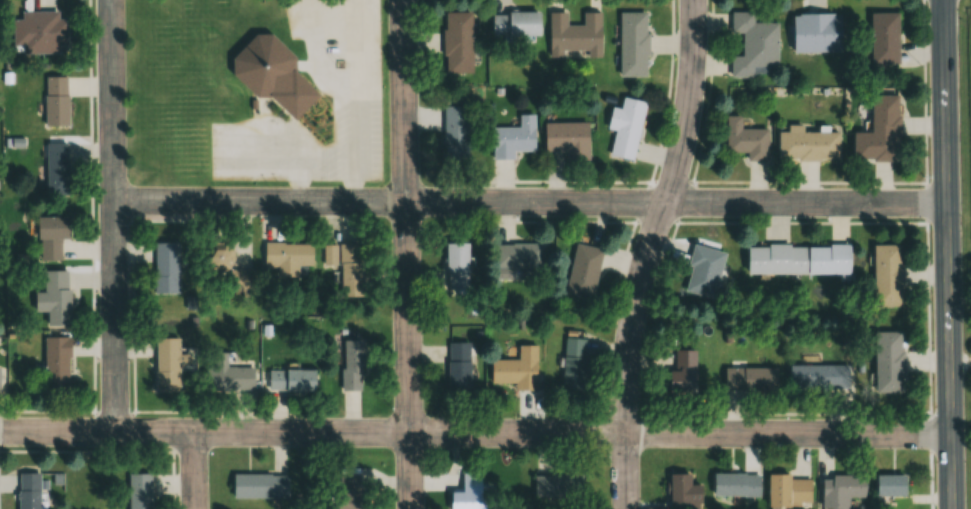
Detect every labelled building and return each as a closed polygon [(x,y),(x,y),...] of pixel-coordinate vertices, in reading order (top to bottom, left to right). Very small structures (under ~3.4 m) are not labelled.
[(58,52),(58,44),(67,44),(66,18),(57,18),(57,10),(21,10),(21,19),(13,19),(13,52),(58,52)] [(753,21),(753,10),(731,10),(730,32),(742,33),(742,55),(730,55),(729,76),(753,76),(753,65),(777,66),(778,21),(753,21)] [(471,73),(471,11),(443,11),(443,73),(471,73)] [(538,35),(538,11),(492,11),(492,35),(538,35)] [(600,11),(583,11),(583,24),(566,24),(566,11),(549,11),(548,56),(600,56),(600,11)] [(619,11),(619,76),(646,76),(646,11),(619,11)] [(840,12),(792,12),(792,51),(840,51),(840,12)] [(892,15),(892,69),(863,69),(863,15),(892,15)] [(262,28),(224,66),(259,101),(265,94),(291,119),(316,94),(290,68),(296,61),(262,28)] [(67,75),(45,75),(45,125),(67,125),(67,75)] [(645,101),(622,96),(620,108),(611,106),(606,128),(616,130),(610,155),(633,160),(645,101)] [(890,99),(892,167),(846,168),(846,138),(865,138),(864,100),(890,99)] [(443,160),(468,160),(468,106),(443,106),(443,160)] [(534,150),(534,114),(519,114),(519,128),(492,127),(492,159),(513,159),(513,150),(534,150)] [(767,128),(740,128),(740,115),(726,115),(726,151),(746,151),(746,160),(767,160),(767,128)] [(588,122),(544,122),(544,151),(565,151),(565,161),(588,161),(588,122)] [(778,160),(839,160),(839,131),(778,131),(778,160)] [(46,195),(68,195),(68,142),(46,142),(46,195)] [(67,238),(67,215),(37,215),(37,260),(60,260),(60,238),(67,238)] [(178,241),(153,241),(153,293),(178,293),(178,241)] [(467,241),(445,241),(445,289),(467,289),(467,241)] [(311,243),(263,243),(263,275),(298,275),(298,267),(311,267),(311,243)] [(362,297),(363,243),(341,243),(340,297),(362,297)] [(543,243),(496,243),(496,266),(543,266),(543,243)] [(565,293),(592,298),(602,249),(575,243),(565,293)] [(849,244),(746,243),(746,273),(849,273),(849,244)] [(724,250),(693,244),(683,291),(715,298),(724,250)] [(253,291),(253,267),(233,267),(233,247),(206,247),(206,273),(224,273),(224,291),(253,291)] [(894,251),(894,309),(866,309),(866,251),(894,251)] [(44,269),(44,325),(68,325),(68,269),(44,269)] [(68,391),(68,335),(43,335),(43,391),(68,391)] [(154,390),(178,390),(178,366),(189,366),(190,351),(179,351),(179,337),(154,337),(154,390)] [(896,337),(897,398),(870,399),(869,337),(896,337)] [(564,389),(584,389),(584,338),(564,338),(564,389)] [(342,339),(341,390),(362,390),(363,340),(342,339)] [(470,392),(470,342),(448,342),(448,392),(470,392)] [(490,359),(490,382),(515,382),(515,389),(537,389),(537,344),(518,344),(518,359),(490,359)] [(668,370),(668,393),(695,393),(695,349),(675,349),(675,370),(668,370)] [(253,366),(225,366),(226,352),(208,352),(207,390),(252,391),(253,366)] [(849,364),(789,364),(789,388),(849,388),(849,364)] [(724,390),(776,390),(776,368),(724,368),(724,390)] [(314,369),(268,369),(268,390),(314,390),(314,369)] [(449,508),(493,508),(493,497),(480,497),(480,472),(463,472),(462,491),(449,490),(449,508)] [(18,508),(40,508),(40,473),(18,473),(18,508)] [(151,473),(128,473),(128,508),(151,508),(151,473)] [(361,473),(336,473),(336,508),(361,508),(361,473)] [(701,484),(690,484),(690,473),(668,473),(668,503),(701,503),(701,484)] [(713,473),(713,496),(759,496),(759,473),(713,473)] [(287,474),(232,474),(232,497),(287,497),(287,474)] [(575,498),(575,474),(534,474),(534,498),(575,498)] [(829,508),(848,508),(848,497),(864,497),(864,474),(822,474),(822,508),(829,508)] [(768,475),(767,505),(789,505),(811,505),(811,475),(768,475)] [(899,479),(899,503),(868,503),(868,479),(899,479)]
